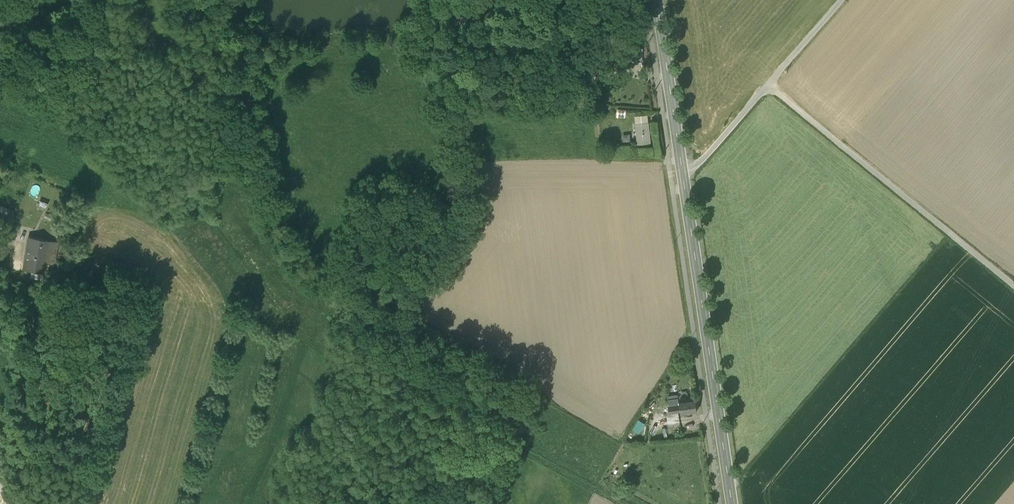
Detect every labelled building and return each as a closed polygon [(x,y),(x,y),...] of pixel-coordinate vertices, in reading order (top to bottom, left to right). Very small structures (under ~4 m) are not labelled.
[(624,61),(642,62),(643,50),(625,49),(624,61)] [(618,117),(625,117),(626,109),(618,109),(618,117)] [(635,124),(638,144),(651,143),(649,122),(635,124)] [(17,231),(7,227),(3,237),(13,240),(17,231)] [(24,269),(44,273),(45,263),(53,265),(57,242),(29,236),(27,248),(24,269)] [(681,411),(681,413),(697,411),(695,397),(679,399),(680,405),(681,411)]
